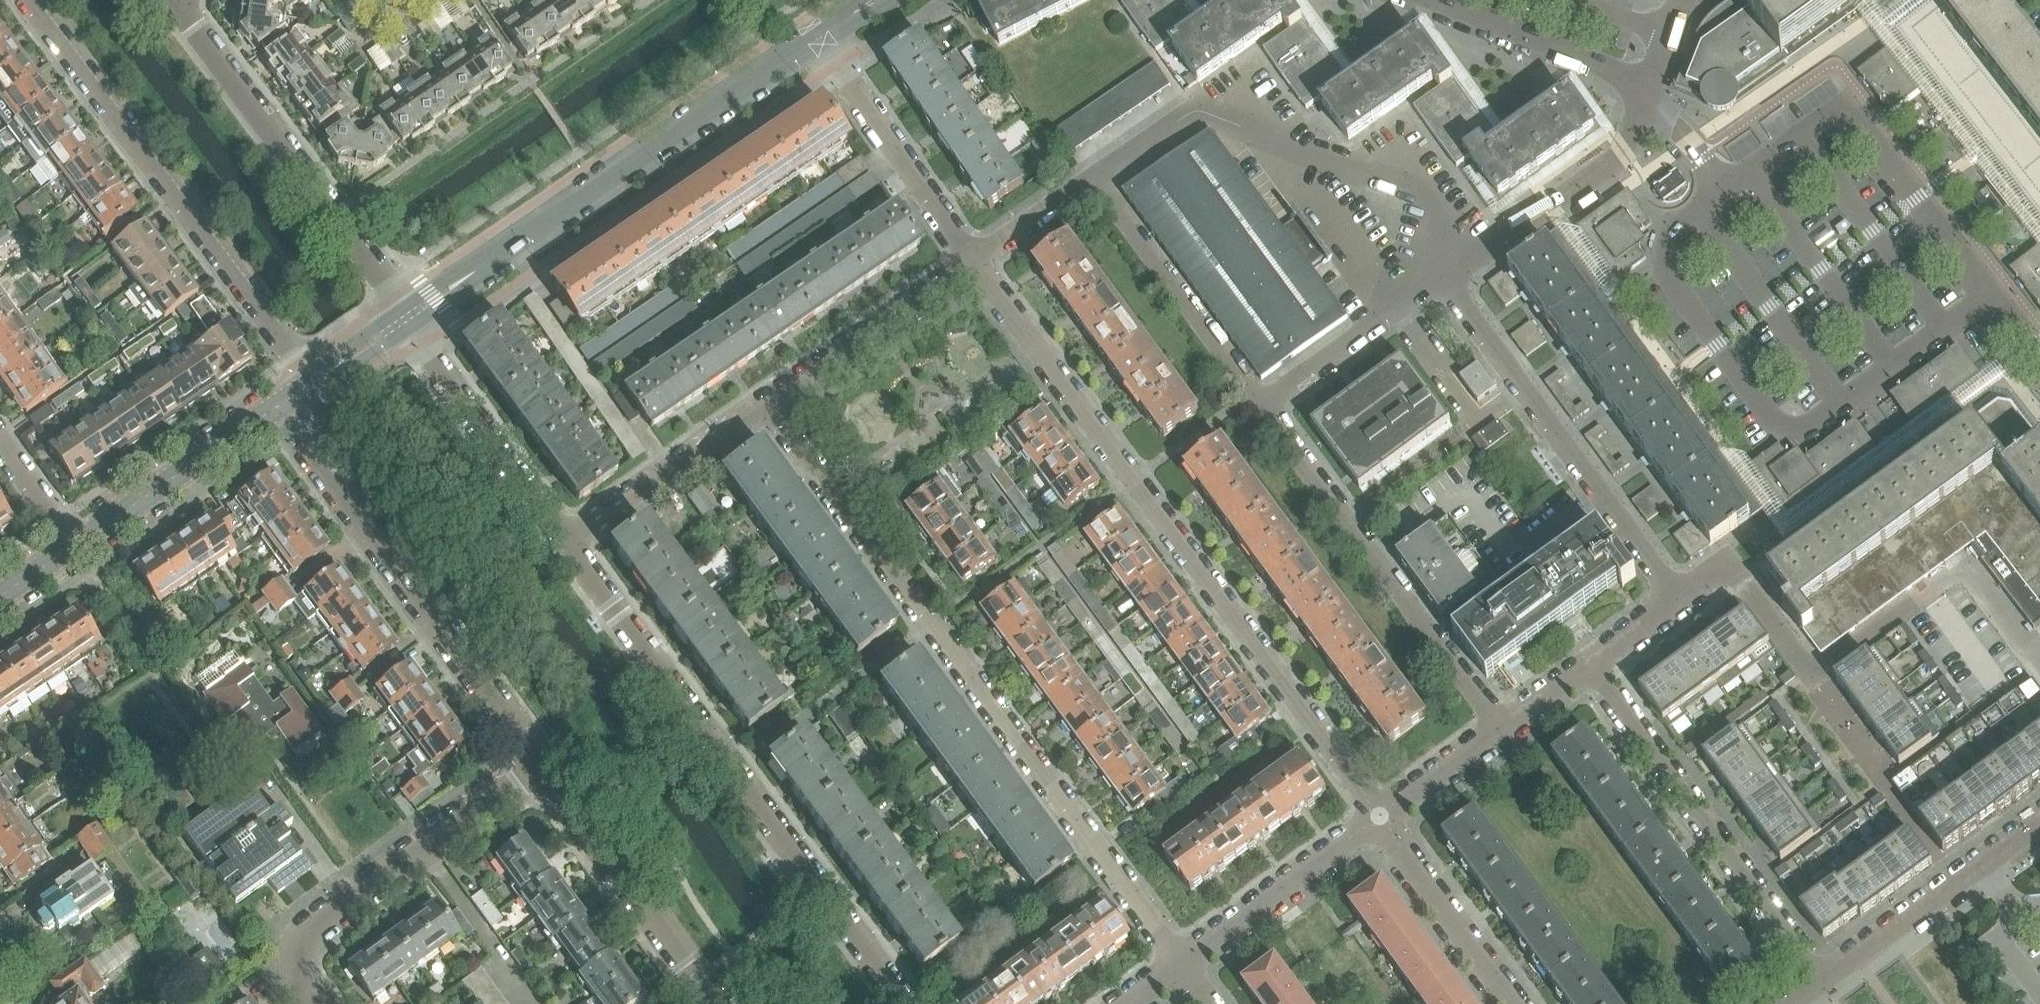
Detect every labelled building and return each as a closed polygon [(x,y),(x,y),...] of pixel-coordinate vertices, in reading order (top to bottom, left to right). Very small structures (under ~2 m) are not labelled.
[(293,6),(289,0),(243,0),(242,12),(286,18),(287,11),(293,6)] [(371,10),(363,0),(355,0),(353,1),(364,15),(371,10)] [(470,12),(461,0),(458,0),(453,3),(463,17),(470,13),(470,12)] [(566,0),(546,0),(542,3),(563,35),(570,30),(572,33),(583,25),(566,0)] [(592,0),(566,0),(583,25),(595,18),(593,15),(599,10),(592,0)] [(619,1),(618,0),(592,0),(599,10),(605,6),(607,9),(619,1)] [(974,9),(986,32),(992,29),(1000,44),(1087,0),(992,0),(974,9)] [(1154,47),(1181,27),(1192,19),(1183,7),(1181,7),(1178,3),(1181,1),(1180,0),(1126,0),(1122,2),(1154,47)] [(1181,27),(1154,47),(1156,51),(1170,42),(1198,82),(1284,22),(1291,32),(1300,23),(1283,0),(1239,0),(1188,36),(1181,27)] [(1755,8),(1758,12),(1753,15),(1779,53),(1794,42),(1795,43),(1796,42),(1795,41),(1807,33),(1808,34),(1809,33),(1808,32),(1823,21),(1824,23),(1825,22),(1824,21),(1836,12),(1837,13),(1838,13),(1837,12),(1852,1),(1853,2),(1854,1),(1853,0),(1766,0),(1755,8)] [(2039,198),(2039,56),(1996,0),(1953,0),(1912,32),(2039,198)] [(356,20),(364,15),(353,1),(346,7),(356,20)] [(1751,13),(1745,17),(1733,1),(1718,11),(1715,14),(1712,16),(1710,19),(1707,22),(1705,25),(1702,28),(1700,31),(1698,34),(1697,38),(1695,41),(1675,90),(1723,109),(1788,64),(1787,63),(1786,64),(1782,58),(1783,57),(1781,54),(1780,55),(1779,53),(1753,15),(1751,13)] [(557,39),(563,35),(542,3),(524,15),(548,50),(559,42),(557,39)] [(285,26),(286,18),(242,12),(239,29),(249,43),(252,40),(258,48),(261,46),(265,51),(290,33),(285,26)] [(536,58),(548,50),(524,15),(505,28),(527,60),(534,55),(536,58)] [(435,37),(442,32),(432,18),(425,23),(435,37)] [(1264,51),(1280,73),(1321,44),(1318,40),(1315,42),(1312,37),(1313,37),(1302,22),(1300,23),(1291,32),(1264,51)] [(427,42),(435,37),(425,23),(417,28),(427,42)] [(332,48),(346,38),(341,31),(327,41),(332,48)] [(296,35),(293,37),(290,33),(265,51),(269,56),(266,59),(271,66),(268,68),(277,79),(310,54),(296,35)] [(956,84),(938,59),(922,36),(921,37),(889,59),(888,60),(921,108),(956,84)] [(1338,94),(1331,84),(1303,105),(1306,110),(1320,100),(1348,139),(1434,80),(1441,90),(1450,81),(1428,49),(1430,48),(1422,37),(1420,39),(1418,36),(1338,94)] [(504,75),(511,70),(489,39),(471,52),(494,86),(506,78),(504,75)] [(0,46),(0,74),(20,59),(19,58),(20,54),(14,48),(11,47),(7,41),(0,46)] [(399,61),(406,56),(396,42),(389,47),(399,61)] [(1330,57),(1321,44),(1280,73),(1303,105),(1331,84),(1342,77),(1332,63),(1331,64),(1328,59),(1330,57)] [(391,66),(399,61),(389,47),(382,52),(391,66)] [(1889,113),(1917,91),(1887,51),(1858,73),(1889,113)] [(483,94),(494,86),(471,52),(453,64),(474,95),(481,91),(483,94)] [(292,94),(323,71),(310,54),(277,79),(285,90),(288,88),(292,94)] [(353,75),(366,65),(361,58),(347,68),(353,75)] [(35,79),(34,77),(29,70),(29,67),(24,61),(21,60),(20,59),(0,74),(0,105),(35,79)] [(1154,63),(1144,70),(1160,93),(1170,86),(1154,63)] [(468,100),(474,95),(453,64),(435,76),(459,111),(470,103),(468,100)] [(1150,100),(1160,93),(1144,70),(1134,77),(1150,100)] [(302,114),(336,88),(323,71),(292,94),(297,100),(294,102),(302,114)] [(447,118),(459,111),(435,76),(417,88),(439,120),(445,115),(447,118)] [(1140,106),(1150,100),(1134,77),(1124,83),(1140,106)] [(0,105),(0,115),(6,110),(14,122),(48,96),(47,95),(47,91),(42,85),(39,84),(35,79),(0,105)] [(1414,108),(1453,163),(1481,142),(1492,134),(1482,121),(1481,122),(1478,117),(1480,115),(1468,98),(1465,100),(1462,95),(1463,94),(1452,79),(1450,81),(1441,90),(1414,108)] [(993,83),(986,88),(993,97),(999,91),(993,83)] [(1130,113),(1140,106),(1124,83),(1114,90),(1130,113)] [(336,88),(302,114),(311,124),(314,122),(319,129),(322,127),(325,133),(351,114),(359,108),(341,84),(336,88)] [(988,132),(972,108),(956,84),(921,108),(953,155),(988,132)] [(432,124),(439,120),(417,88),(399,100),(423,135),(434,127),(432,124)] [(1120,120),(1130,113),(1114,90),(1105,97),(1120,120)] [(1488,151),(1481,142),(1453,163),(1457,168),(1471,158),(1490,185),(1488,186),(1495,197),(1497,195),(1499,198),(1514,187),(1513,186),(1518,182),(1520,186),(1530,179),(1528,175),(1533,172),(1533,173),(1560,154),(1559,153),(1564,150),(1566,153),(1576,146),(1574,144),(1594,130),(1592,127),(1595,126),(1586,114),(1584,116),(1569,94),(1488,151)] [(14,122),(7,127),(23,148),(26,145),(30,143),(64,117),(57,108),(57,105),(52,98),(49,98),(48,96),(14,122)] [(1105,97),(1095,104),(1111,127),(1120,120),(1105,97)] [(411,143),(423,135),(399,100),(381,112),(384,115),(377,120),(395,146),(400,142),(402,145),(409,140),(411,143)] [(847,140),(820,100),(765,137),(792,177),(847,140)] [(1101,133),(1111,127),(1095,104),(1085,110),(1101,133)] [(1091,140),(1101,133),(1085,110),(1075,117),(1091,140)] [(362,123),(357,122),(351,114),(325,133),(329,138),(326,140),(332,148),(329,150),(338,164),(353,167),(362,123)] [(26,145),(23,148),(36,166),(44,161),(77,135),(76,133),(76,130),(71,123),(68,123),(64,117),(30,143),(26,145)] [(1081,147),(1091,140),(1075,117),(1065,124),(1081,147)] [(389,149),(395,146),(377,120),(371,124),(362,123),(353,167),(372,170),(386,161),(384,158),(391,152),(389,149)] [(1071,154),(1081,147),(1065,124),(1055,131),(1071,154)] [(1026,186),(988,132),(953,155),(991,210),(993,209),(993,208),(1023,188),(1024,188),(1026,186)] [(1123,192),(1175,263),(1261,201),(1211,133),(1123,192)] [(44,161),(36,166),(50,186),(58,180),(66,174),(92,155),(86,146),(86,143),(82,137),(78,137),(77,135),(44,161)] [(738,214),(792,177),(765,137),(711,174),(738,214)] [(1039,139),(1032,144),(1041,157),(1048,152),(1050,150),(1042,138),(1039,139)] [(66,174),(58,180),(63,187),(72,199),(106,173),(104,170),(105,167),(99,161),(96,160),(92,155),(66,174)] [(861,160),(837,176),(844,186),(868,170),(861,160)] [(106,173),(72,199),(82,212),(86,217),(119,191),(114,185),(115,181),(110,175),(107,174),(106,173)] [(1664,202),(1686,186),(1677,173),(1654,189),(1664,202)] [(738,214),(711,174),(659,210),(687,250),(738,214)] [(871,175),(848,190),(855,201),(878,185),(871,175)] [(812,208),(844,186),(837,176),(806,198),(812,208)] [(13,186),(4,193),(13,206),(22,199),(13,186)] [(1991,221),(2003,212),(1986,189),(1973,199),(1991,221)] [(823,223),(849,205),(855,201),(848,190),(816,213),(823,223)] [(86,217),(67,231),(72,237),(92,222),(101,235),(104,238),(96,244),(99,248),(107,242),(108,244),(109,245),(127,231),(128,230),(120,220),(134,210),(132,208),(133,205),(127,198),(125,198),(119,191),(86,217)] [(1652,225),(1641,211),(1630,196),(1590,226),(1596,235),(1587,242),(1617,282),(1646,261),(1631,240),(1652,225)] [(786,226),(812,208),(806,198),(780,216),(786,226)] [(1280,226),(1261,201),(1175,263),(1262,380),(1348,319),(1314,273),(1330,261),(1328,259),(1311,272),(1308,269),(1324,257),(1298,221),(1282,233),(1279,229),(1297,217),(1295,215),(1280,226)] [(26,204),(13,214),(27,233),(40,223),(26,204)] [(919,244),(895,209),(839,247),(864,282),(919,244)] [(687,250),(659,210),(605,247),(632,287),(687,250)] [(797,241),(823,223),(816,213),(790,231),(797,241)] [(758,245),(786,226),(780,216),(752,235),(758,245)] [(1845,223),(1836,230),(1839,237),(1841,236),(1842,236),(1843,235),(1845,234),(1846,234),(1847,233),(1848,232),(1849,231),(1850,229),(1851,228),(1845,223)] [(130,235),(111,249),(125,267),(160,241),(152,230),(151,231),(146,224),(145,224),(130,235)] [(769,260),(797,241),(790,231),(762,250),(769,260)] [(11,242),(5,233),(0,236),(0,249),(11,242)] [(733,262),(758,245),(752,235),(726,252),(733,262)] [(1058,292),(1092,267),(1070,237),(1036,262),(1058,292)] [(160,241),(125,267),(137,284),(171,259),(166,252),(168,251),(160,241)] [(1738,527),(1750,518),(1624,346),(1547,241),(1535,250),(1535,249),(1527,255),(1528,255),(1508,270),(1525,294),(1693,524),(1673,538),(1690,562),(1738,527)] [(579,323),(632,287),(605,247),(551,283),(563,300),(579,323)] [(864,282),(839,247),(785,284),(809,319),(864,282)] [(2039,248),(2011,270),(2039,308),(2039,249),(2039,248)] [(743,277),(769,260),(762,250),(736,267),(743,277)] [(37,256),(27,263),(39,279),(49,272),(37,256)] [(137,284),(128,291),(141,308),(150,301),(185,275),(178,265),(177,266),(171,259),(137,284)] [(1094,340),(1128,315),(1092,267),(1058,292),(1094,340)] [(1515,301),(1525,294),(1508,270),(1498,277),(1515,301)] [(185,275),(150,301),(164,319),(176,311),(182,306),(193,298),(198,294),(192,286),(194,286),(185,275)] [(1506,308),(1515,301),(1498,277),(1489,284),(1506,308)] [(84,297),(91,292),(81,279),(74,284),(84,297)] [(692,280),(681,288),(685,295),(696,287),(692,280)] [(715,282),(711,285),(716,293),(720,290),(715,282)] [(809,319),(785,284),(733,319),(758,355),(809,319)] [(653,317),(685,295),(681,288),(679,285),(646,307),(653,317)] [(57,292),(38,305),(43,313),(62,300),(57,292)] [(73,298),(68,292),(62,296),(66,303),(73,298)] [(94,311),(101,305),(91,292),(84,297),(94,311)] [(553,323),(534,296),(523,304),(542,330),(553,323)] [(16,321),(16,320),(0,298),(0,332),(16,321)] [(193,298),(182,306),(186,312),(189,309),(195,317),(210,339),(235,375),(246,368),(245,366),(253,361),(235,335),(230,338),(225,329),(203,301),(198,304),(193,298)] [(567,332),(579,323),(563,300),(551,309),(567,332)] [(663,332),(688,314),(696,309),(689,300),(656,322),(663,332)] [(20,318),(32,309),(27,302),(15,310),(20,318)] [(182,306),(176,311),(180,316),(185,324),(195,317),(189,309),(186,312),(182,306)] [(626,335),(653,317),(646,307),(620,325),(626,335)] [(109,332),(117,326),(107,314),(100,319),(109,332)] [(1129,389),(1163,364),(1128,315),(1094,340),(1129,389)] [(704,392),(757,355),(758,355),(733,319),(679,356),(704,392)] [(537,373),(499,321),(499,320),(483,332),(482,331),(478,334),(479,335),(464,346),(503,399),(537,373)] [(0,332),(0,378),(2,380),(39,353),(16,321),(0,332)] [(164,338),(177,329),(172,321),(159,330),(164,338)] [(636,350),(663,332),(656,322),(630,341),(636,350)] [(571,349),(553,323),(542,330),(560,356),(571,349)] [(1519,348),(1539,334),(1531,323),(1511,338),(1519,348)] [(587,362),(626,335),(620,325),(581,352),(587,362)] [(120,346),(127,340),(117,326),(109,332),(120,346)] [(1527,359),(1547,344),(1539,334),(1519,348),(1527,359)] [(142,353),(155,344),(150,336),(136,346),(142,353)] [(210,339),(193,351),(216,386),(224,381),(224,382),(235,375),(210,339)] [(636,350),(630,341),(591,367),(598,376),(636,350)] [(128,362),(142,353),(136,346),(123,355),(128,362)] [(1912,425),(1979,376),(1958,347),(1891,396),(1912,425)] [(193,351),(175,363),(199,400),(210,392),(209,391),(216,386),(193,351)] [(39,353),(2,380),(3,382),(8,390),(7,391),(12,399),(15,398),(21,407),(26,413),(26,414),(60,390),(64,387),(59,381),(39,353)] [(704,392),(679,356),(626,393),(642,415),(650,428),(704,392)] [(1360,490),(1450,424),(1403,359),(1312,426),(1360,490)] [(106,378),(120,368),(114,361),(101,370),(106,377),(106,378)] [(175,363),(157,376),(180,411),(188,405),(189,407),(199,400),(175,363)] [(1200,413),(1181,388),(1163,364),(1129,389),(1166,438),(1200,413)] [(1478,404),(1497,390),(1480,367),(1460,380),(1478,404)] [(106,378),(106,377),(101,370),(87,379),(92,387),(106,378)] [(575,424),(542,379),(537,373),(503,399),(540,450),(575,424)] [(1558,386),(1566,380),(1561,374),(1546,385),(1573,423),(1589,411),(1583,404),(1575,410),(1558,386)] [(157,376),(139,388),(163,424),(175,416),(174,415),(180,411),(157,376)] [(71,402),(84,392),(79,385),(65,394),(71,402)] [(139,388),(121,400),(125,406),(145,435),(152,430),(153,431),(163,424),(139,388)] [(630,423),(642,415),(626,393),(614,401),(630,423)] [(57,411),(71,402),(65,394),(52,403),(57,411)] [(1046,409),(1039,399),(999,428),(1006,438),(1005,439),(1018,457),(1026,451),(1057,427),(1044,410),(1046,409)] [(121,400),(103,412),(125,444),(128,448),(139,441),(138,440),(145,435),(125,406),(121,400)] [(2011,405),(1998,402),(1958,431),(1950,420),(1937,430),(1861,485),(1869,496),(1768,571),(1769,572),(1782,589),(1782,590),(1790,601),(1783,606),(1786,610),(1787,610),(1803,632),(1807,636),(1821,656),(1944,565),(1970,546),(1982,561),(1981,561),(2034,630),(2039,625),(2039,442),(2011,405)] [(36,429),(55,416),(48,406),(29,419),(36,429)] [(103,412),(85,425),(109,459),(117,454),(117,455),(128,448),(125,444),(103,412)] [(1876,451),(1857,425),(1855,422),(1796,465),(1781,445),(1752,466),(1781,507),(1791,500),(1797,509),(1876,451)] [(613,476),(576,426),(575,424),(540,450),(578,502),(594,490),(594,491),(599,488),(598,487),(613,476)] [(85,425),(67,437),(92,473),(103,465),(102,464),(109,459),(85,425)] [(1484,455),(1508,438),(1499,425),(1474,442),(1484,455)] [(1039,469),(1071,445),(1057,427),(1026,451),(1039,469)] [(1597,440),(1605,434),(1600,427),(1584,438),(1613,477),(1629,466),(1623,459),(1615,465),(1597,440)] [(67,437),(49,449),(73,484),(81,479),(82,480),(92,473),(67,437)] [(1257,487),(1222,440),(1186,466),(1221,513),(1257,487)] [(811,511),(790,483),(788,481),(789,480),(783,472),(782,473),(761,443),(722,472),(772,540),(811,511)] [(996,469),(982,450),(977,444),(969,450),(973,456),(987,475),(990,475),(991,476),(1000,469),(999,468),(996,469)] [(1053,488),(1085,464),(1071,445),(1039,469),(1053,488)] [(987,475),(973,456),(964,463),(978,482),(975,484),(976,485),(986,478),(985,477),(987,475)] [(1068,508),(1100,485),(1085,464),(1053,488),(1068,508)] [(1004,494),(1014,487),(1000,469),(991,476),(1004,494)] [(941,485),(945,483),(937,472),(916,488),(923,498),(908,509),(921,526),(953,502),(941,485)] [(220,513),(210,520),(223,539),(233,532),(232,531),(247,521),(261,510),(265,509),(268,507),(270,503),(284,494),(279,487),(280,484),(275,478),(272,478),(270,475),(249,491),(246,491),(240,495),(240,498),(234,503),(229,506),(227,508),(233,516),(225,521),(220,513)] [(990,504),(999,497),(986,478),(976,485),(990,504)] [(1018,513),(1028,506),(1014,487),(1004,494),(1018,513)] [(1291,533),(1276,513),(1257,487),(1221,513),(1255,559),(1291,533)] [(1639,513),(1659,498),(1652,488),(1632,503),(1639,513)] [(701,515),(712,508),(699,490),(688,498),(701,515)] [(261,510),(247,521),(260,539),(275,529),(278,527),(281,525),(284,522),(297,512),(292,505),(293,502),(289,496),(285,496),(284,494),(270,503),(268,507),(265,509),(261,510)] [(1004,523),(1013,516),(999,497),(990,504),(1004,523)] [(1647,524),(1667,509),(1659,498),(1639,513),(1647,524)] [(934,545),(967,521),(953,502),(921,526),(918,528),(925,537),(927,535),(934,545)] [(0,531),(2,533),(12,526),(11,524),(12,523),(0,506),(0,532),(0,531)] [(1033,533),(1042,526),(1028,506),(1018,513),(1033,533)] [(833,539),(830,536),(827,532),(826,532),(811,511),(772,540),(809,589),(847,561),(832,540),(833,539)] [(275,529),(260,539),(274,557),(288,546),(292,545),(295,543),(297,540),(310,530),(305,523),(306,519),(302,514),(298,514),(297,512),(284,522),(281,525),(278,527),(275,529)] [(1101,553),(1133,530),(1119,512),(1087,535),(1101,553)] [(688,580),(650,528),(663,518),(660,513),(646,523),(645,522),(620,540),(618,537),(611,542),(613,545),(611,546),(654,604),(688,580)] [(1018,543),(1028,536),(1013,516),(1004,523),(1009,530),(1008,531),(1018,543)] [(1474,600),(1496,583),(1449,519),(1398,557),(1444,620),(1450,615),(1473,598),(1474,600)] [(193,532),(191,533),(200,547),(203,549),(206,552),(207,556),(217,570),(227,563),(232,571),(241,565),(235,558),(229,548),(223,539),(210,520),(203,525),(199,524),(193,528),(193,532)] [(949,563),(981,540),(967,521),(934,545),(935,545),(932,547),(938,555),(941,553),(949,563)] [(1624,589),(1636,580),(1596,525),(1594,526),(1597,530),(1484,613),(1474,600),(1473,598),(1450,615),(1460,629),(1454,634),(1488,680),(1500,671),(1514,690),(1516,689),(1517,690),(1536,676),(1535,675),(1538,673),(1524,654),(1619,583),(1624,589)] [(288,546),(274,557),(287,576),(324,549),(318,541),(319,538),(316,533),(312,532),(310,530),(297,540),(295,543),(292,545),(288,546)] [(1080,530),(1073,535),(1077,541),(1084,536),(1080,530)] [(1114,572),(1146,548),(1133,530),(1101,553),(1114,572)] [(175,544),(172,546),(181,560),(184,562),(187,565),(188,569),(198,584),(217,570),(207,556),(206,552),(203,549),(200,547),(191,533),(184,538),(181,536),(175,541),(175,544)] [(1325,579),(1310,559),(1291,533),(1255,559),(1289,605),(1325,579)] [(240,540),(229,548),(235,558),(247,549),(240,540)] [(963,583),(995,559),(981,540),(949,563),(963,583)] [(1062,553),(1061,554),(1054,545),(1046,551),(1053,560),(1067,579),(1077,572),(1062,553)] [(156,557),(153,559),(163,572),(166,574),(168,578),(169,581),(180,596),(198,584),(188,569),(187,565),(184,562),(181,560),(172,546),(166,550),(163,549),(156,554),(156,557)] [(1128,590),(1160,566),(1146,548),(1114,572),(1128,590)] [(137,570),(135,571),(150,593),(149,597),(154,603),(157,604),(161,609),(180,596),(169,581),(168,578),(166,574),(163,572),(153,559),(147,563),(143,562),(138,566),(137,570)] [(876,598),(870,589),(869,590),(847,561),(809,589),(857,654),(895,626),(875,599),(876,598)] [(1053,589),(1062,582),(1049,563),(1039,570),(1053,589)] [(1141,609),(1173,585),(1160,566),(1128,590),(1141,609)] [(295,600),(293,602),(307,621),(315,615),(354,586),(345,574),(342,575),(337,568),(301,595),(295,600)] [(1090,591),(1089,590),(1077,572),(1067,579),(1081,598),(1090,591)] [(1359,625),(1325,579),(1289,605),(1323,652),(1359,625)] [(242,580),(240,592),(246,593),(247,593),(248,582),(242,580)] [(260,601),(249,609),(254,615),(269,604),(288,590),(281,580),(262,594),(265,598),(260,601)] [(723,628),(705,602),(688,580),(654,604),(690,653),(723,628)] [(1023,582),(984,610),(997,629),(1029,605),(1036,600),(1023,582)] [(1066,607),(1076,600),(1062,582),(1053,589),(1066,607)] [(1155,627),(1187,604),(1173,585),(1141,609),(1155,627)] [(354,586),(315,615),(329,634),(368,605),(354,586)] [(288,590),(269,604),(276,614),(293,602),(295,600),(288,590)] [(1104,609),(1103,608),(1090,591),(1081,598),(1094,616),(1104,609)] [(223,617),(232,610),(223,598),(214,605),(223,617)] [(1080,625),(1089,619),(1076,600),(1066,607),(1080,625)] [(1168,645),(1200,622),(1187,604),(1155,627),(1168,645)] [(368,605),(329,634),(343,653),(382,625),(368,605)] [(1008,649),(1043,624),(1029,605),(997,629),(1007,642),(1004,644),(1008,649)] [(1117,628),(1117,627),(1104,609),(1094,616),(1108,635),(1117,628)] [(64,619),(58,624),(65,635),(67,639),(69,642),(72,645),(83,661),(101,648),(99,643),(99,639),(95,633),(91,632),(77,611),(75,612),(71,611),(65,615),(64,619)] [(234,617),(240,625),(248,618),(243,611),(234,617)] [(1775,652),(1745,612),(1727,625),(1757,665),(1775,652)] [(787,615),(780,620),(795,640),(802,635),(787,615)] [(211,616),(200,623),(204,629),(214,622),(211,616)] [(1094,644),(1103,637),(1089,619),(1080,625),(1094,644)] [(1182,664),(1214,640),(1200,622),(1168,645),(1182,664)] [(45,632),(39,637),(47,648),(48,652),(50,655),(54,658),(64,673),(83,661),(72,645),(69,642),(67,639),(65,635),(58,624),(57,625),(53,624),(46,628),(45,632)] [(1056,642),(1043,625),(1043,624),(1008,649),(1010,653),(1013,651),(1020,661),(1017,663),(1021,668),(1056,642)] [(382,625),(343,653),(352,665),(347,670),(353,678),(395,647),(389,639),(392,637),(382,625)] [(1357,698),(1393,672),(1359,625),(1323,652),(1357,698)] [(1757,665),(1727,625),(1710,638),(1739,678),(1757,665)] [(1905,639),(1912,634),(1905,625),(1898,630),(1905,639)] [(724,699),(758,674),(723,628),(690,653),(724,699)] [(1131,646),(1130,645),(1117,628),(1108,635),(1121,653),(1131,646)] [(171,632),(163,637),(172,650),(180,645),(171,632)] [(27,645),(21,649),(28,660),(29,664),(32,667),(35,670),(46,686),(48,685),(64,673),(54,658),(50,655),(48,652),(47,648),(39,637),(34,636),(27,641),(27,645)] [(1107,662),(1116,656),(1103,637),(1094,644),(1107,662)] [(1739,678),(1710,638),(1692,651),(1719,687),(1718,688),(1721,691),(1739,678)] [(1195,682),(1227,658),(1214,640),(1182,664),(1195,682)] [(1035,687),(1070,661),(1056,642),(1021,668),(1024,671),(1027,669),(1034,679),(1031,681),(1035,687)] [(296,654),(289,646),(281,652),(287,661),(296,654)] [(1145,666),(1144,664),(1131,646),(1121,653),(1136,673),(1145,666)] [(1874,648),(1834,677),(1847,695),(1887,666),(1874,648)] [(9,658),(3,663),(11,674),(12,678),(14,681),(17,684),(28,699),(46,686),(35,670),(32,667),(29,664),(28,660),(21,649),(20,649),(19,651),(17,650),(10,655),(9,658)] [(249,673),(244,666),(233,650),(196,677),(208,693),(203,697),(205,698),(223,722),(223,723),(224,725),(233,718),(254,746),(276,730),(293,753),(294,752),(322,731),(323,732),(324,731),(294,689),(292,690),(293,691),(282,699),(282,698),(281,699),(281,700),(274,706),(253,677),(259,672),(256,668),(249,673)] [(1719,687),(1692,651),(1675,664),(1702,700),(1718,688),(1719,687)] [(1931,660),(1924,651),(1918,656),(1924,665),(1931,660)] [(939,683),(937,679),(934,676),(933,677),(916,654),(879,682),(917,733),(954,705),(938,684),(939,683)] [(1121,681),(1130,674),(1116,656),(1107,662),(1121,681)] [(1209,700),(1241,676),(1227,658),(1195,682),(1209,700)] [(1931,660),(1924,665),(1931,674),(1938,669),(1931,660)] [(1083,679),(1070,661),(1035,687),(1037,690),(1040,688),(1047,697),(1045,699),(1049,705),(1083,679)] [(9,712),(28,699),(17,684),(14,681),(12,678),(11,674),(3,663),(1,664),(0,664),(0,699),(9,712)] [(99,667),(95,670),(91,664),(87,666),(97,680),(104,675),(99,667)] [(1702,700),(1675,664),(1657,676),(1684,713),(1685,712),(1702,700)] [(409,665),(372,693),(387,713),(426,684),(416,671),(414,672),(409,665)] [(1158,683),(1157,682),(1145,666),(1136,673),(1149,690),(1158,683)] [(1901,684),(1887,666),(1847,695),(1860,713),(1896,686),(1897,687),(1901,684)] [(303,682),(312,676),(307,668),(298,675),(303,682)] [(1427,718),(1412,698),(1393,672),(1357,698),(1391,744),(1427,718)] [(1795,679),(1790,673),(1780,680),(1785,687),(1795,679)] [(789,692),(777,701),(758,674),(724,699),(748,731),(781,707),(781,706),(793,696),(789,692)] [(1135,699),(1144,693),(1130,674),(1121,681),(1135,699)] [(1222,719),(1255,695),(1241,676),(1209,700),(1222,719)] [(1684,713),(1657,676),(1639,690),(1669,730),(1688,716),(1685,712),(1684,713)] [(1062,723),(1097,697),(1083,679),(1049,705),(1051,708),(1054,706),(1061,716),(1059,718),(1062,723)] [(2032,680),(2031,681),(1893,783),(1892,784),(1919,821),(1920,820),(1937,807),(1954,795),(1972,782),(1989,769),(2007,756),(2024,743),(2039,732),(2039,690),(2032,680)] [(74,686),(80,695),(87,690),(81,681),(74,686)] [(336,705),(356,690),(348,681),(329,695),(336,705)] [(1172,702),(1171,700),(1158,683),(1149,690),(1162,709),(1172,702)] [(426,684),(387,713),(401,732),(440,703),(426,684)] [(1873,730),(1909,704),(1908,701),(1897,687),(1896,686),(1860,713),(1873,730)] [(1957,695),(1950,686),(1944,691),(1950,700),(1957,695)] [(362,700),(356,690),(336,705),(343,714),(362,700)] [(1148,718),(1157,711),(1144,693),(1135,699),(1148,718)] [(1764,693),(1755,699),(1759,706),(1769,699),(1764,693)] [(1250,731),(1270,716),(1255,695),(1222,719),(1236,738),(1220,750),(1228,761),(1257,739),(1250,731)] [(1963,704),(1957,695),(1950,700),(1957,709),(1963,704)] [(1076,741),(1110,716),(1097,697),(1062,723),(1065,726),(1067,724),(1075,735),(1072,736),(1076,741)] [(9,712),(0,699),(0,719),(9,712)] [(1755,699),(1746,706),(1750,712),(1759,706),(1755,699)] [(1909,704),(1873,730),(1886,748),(1926,718),(1912,699),(1908,701),(1909,704)] [(72,702),(62,709),(70,720),(72,718),(74,717),(80,713),(72,702)] [(1186,720),(1185,720),(1172,702),(1162,709),(1176,727),(1186,720)] [(440,703),(401,732),(415,751),(454,722),(440,703)] [(978,735),(974,730),(972,727),(971,728),(954,705),(917,733),(955,784),(992,756),(977,735),(978,735)] [(840,710),(828,719),(846,743),(857,734),(840,710)] [(1162,736),(1171,730),(1157,711),(1148,718),(1162,736)] [(1789,720),(1782,711),(1775,715),(1782,725),(1789,720)] [(1124,734),(1111,716),(1110,716),(1076,741),(1078,745),(1081,743),(1088,753),(1086,755),(1089,759),(1124,734)] [(1729,718),(1721,724),(1725,731),(1734,724),(1729,718)] [(1939,736),(1926,718),(1886,748),(1899,766),(1939,736)] [(50,720),(45,724),(51,733),(56,729),(50,720)] [(1189,746),(1199,738),(1186,720),(1176,727),(1189,746)] [(1795,729),(1789,720),(1782,725),(1789,734),(1795,729)] [(415,751),(404,759),(413,771),(411,773),(415,780),(420,777),(430,771),(467,743),(461,735),(463,734),(454,722),(415,751)] [(1721,724),(1711,731),(1716,738),(1725,731),(1721,724)] [(1716,773),(1756,744),(1743,725),(1702,755),(1716,773)] [(841,788),(807,742),(820,733),(816,728),(803,737),(802,737),(770,761),(808,813),(841,788)] [(1175,755),(1184,748),(1171,730),(1162,736),(1175,755)] [(1622,780),(1620,777),(1586,730),(1552,755),(1588,805),(1622,780)] [(2024,743),(2036,759),(2039,764),(2039,732),(2024,743)] [(34,733),(27,738),(32,746),(39,741),(34,733)] [(1137,752),(1124,734),(1089,759),(1092,763),(1094,761),(1102,771),(1099,773),(1103,778),(1137,752)] [(13,757),(24,750),(19,743),(9,751),(13,757)] [(1700,750),(1695,743),(1684,751),(1689,757),(1700,750)] [(2007,756),(2031,789),(2039,782),(2039,764),(2036,759),(2024,743),(2007,756)] [(1729,791),(1769,761),(1756,744),(1716,773),(1729,791)] [(1814,754),(1808,745),(1801,750),(1808,759),(1814,754)] [(236,770),(245,764),(234,749),(225,755),(236,770)] [(20,761),(30,754),(27,750),(17,757),(20,761)] [(1151,771),(1138,754),(1137,752),(1103,778),(1105,781),(1108,779),(1115,790),(1113,792),(1116,797),(1151,771)] [(1808,759),(1815,768),(1821,764),(1814,754),(1808,759)] [(994,837),(1031,809),(1014,787),(1015,786),(1010,779),(1009,779),(992,756),(955,784),(994,837)] [(2007,756),(1989,769),(2013,802),(2031,789),(2007,756)] [(1326,793),(1317,781),(1319,779),(1315,775),(1314,776),(1300,757),(1255,791),(1281,827),(1301,813),(1302,814),(1308,810),(1306,808),(1326,793)] [(1769,761),(1729,791),(1741,808),(1782,779),(1769,761)] [(394,767),(390,762),(382,767),(387,773),(394,767)] [(1989,769),(1972,782),(1996,814),(2013,802),(1989,769)] [(1,815),(16,805),(7,790),(11,787),(5,779),(0,770),(0,815),(1,815)] [(1165,790),(1152,772),(1151,771),(1116,797),(1119,800),(1122,798),(1134,815),(1153,801),(1160,810),(1189,789),(1181,778),(1165,790)] [(53,787),(65,779),(61,774),(49,782),(53,787)] [(415,780),(400,791),(408,803),(428,788),(427,786),(420,777),(415,780)] [(1741,808),(1754,826),(1795,796),(1782,779),(1741,808)] [(1658,828),(1623,781),(1622,780),(1588,805),(1624,853),(1658,828)] [(1833,794),(1840,789),(1833,780),(1827,785),(1833,794)] [(1972,782),(1954,795),(1978,827),(1996,814),(1972,782)] [(879,840),(860,814),(841,788),(808,813),(846,864),(879,840)] [(1840,789),(1833,794),(1840,803),(1847,798),(1840,789)] [(173,820),(193,805),(182,790),(162,804),(173,820)] [(1281,827),(1255,791),(1210,823),(1236,859),(1256,845),(1257,847),(1263,843),(1262,841),(1281,827)] [(1885,802),(1880,795),(1870,803),(1875,810),(1885,802)] [(1954,795),(1937,807),(1961,840),(1978,827),(1954,795)] [(254,800),(243,808),(234,796),(233,797),(235,799),(223,807),(222,805),(221,806),(222,808),(210,817),(209,815),(208,815),(209,818),(197,826),(196,824),(195,825),(196,827),(185,836),(183,834),(182,834),(235,907),(268,883),(278,895),(314,868),(305,855),(301,858),(282,832),(291,826),(292,825),(279,808),(278,809),(279,809),(270,816),(256,797),(253,799),(254,800)] [(1754,826),(1767,843),(1808,814),(1795,796),(1754,826)] [(27,828),(30,825),(16,805),(1,815),(0,815),(0,845),(27,828)] [(1919,821),(1943,853),(1961,840),(1937,807),(1920,820),(1919,821)] [(932,808),(923,815),(939,837),(949,830),(932,808)] [(1054,839),(1050,833),(1048,830),(1047,831),(1031,809),(994,837),(1033,889),(1070,861),(1053,839),(1054,839)] [(1513,860),(1476,811),(1476,810),(1443,835),(1480,885),(1513,860)] [(1767,843),(1780,861),(1821,831),(1808,814),(1767,843)] [(1859,821),(1854,815),(1845,821),(1850,828),(1859,821)] [(1850,828),(1845,821),(1836,828),(1841,835),(1850,828)] [(1236,859),(1210,823),(1183,843),(1165,856),(1179,875),(1177,876),(1180,880),(1181,879),(1191,892),(1211,877),(1213,880),(1218,876),(1217,874),(1236,859)] [(1902,824),(1884,838),(1913,879),(1932,865),(1902,824)] [(0,845),(0,871),(3,872),(14,886),(50,862),(27,828),(0,845)] [(106,841),(97,829),(97,828),(77,841),(86,854),(106,841)] [(1695,878),(1692,874),(1658,828),(1624,853),(1661,903),(1695,878)] [(1884,838),(1866,851),(1895,892),(1913,879),(1884,838)] [(523,839),(496,860),(514,885),(512,887),(520,899),(521,899),(553,876),(545,865),(543,866),(523,839)] [(916,891),(879,840),(846,864),(883,915),(916,891)] [(1824,847),(1819,840),(1810,847),(1815,854),(1824,847)] [(92,863),(112,850),(106,841),(86,854),(92,863)] [(1815,854),(1810,847),(1801,854),(1806,860),(1815,854)] [(1866,851),(1849,863),(1877,905),(1895,892),(1866,851)] [(1515,933),(1548,909),(1513,860),(1480,885),(1515,933)] [(1831,876),(1858,915),(1858,914),(1860,917),(1877,905),(1849,863),(1832,876),(1831,876)] [(1790,873),(1785,866),(1774,873),(1780,880),(1790,873)] [(71,929),(113,901),(92,869),(72,883),(70,881),(56,891),(57,892),(48,898),(51,903),(42,908),(46,914),(40,918),(38,922),(44,931),(49,928),(54,925),(58,931),(67,924),(71,929)] [(1830,873),(1812,886),(1840,928),(1858,915),(1831,876),(1832,876),(1830,873)] [(520,899),(517,901),(523,909),(527,905),(537,919),(568,896),(553,876),(521,899),(520,899)] [(1730,926),(1727,923),(1695,878),(1661,903),(1696,951),(1730,926)] [(1385,955),(1419,930),(1383,881),(1349,906),(1351,909),(1360,921),(1341,936),(1345,942),(1365,927),(1385,955)] [(1840,928),(1812,886),(1794,900),(1797,903),(1799,907),(1811,924),(1823,940),(1840,928)] [(956,944),(916,891),(883,915),(923,969),(926,966),(930,971),(949,958),(945,952),(956,944)] [(499,915),(498,914),(482,893),(471,901),(487,923),(499,915)] [(568,896),(537,919),(546,931),(543,934),(549,942),(583,917),(568,896)] [(436,904),(415,919),(438,951),(449,942),(452,945),(460,939),(465,946),(477,937),(462,917),(458,911),(457,910),(447,917),(436,904)] [(1077,975),(1122,942),(1128,938),(1115,921),(1113,923),(1100,904),(1051,940),(1077,975)] [(1551,982),(1584,958),(1548,909),(1515,933),(1551,982)] [(491,928),(503,920),(499,915),(487,923),(491,928)] [(583,917),(549,942),(552,947),(557,953),(562,949),(582,975),(608,956),(589,929),(591,928),(583,917)] [(415,919),(394,935),(418,967),(425,962),(425,961),(438,951),(415,919)] [(1766,975),(1764,972),(1730,926),(1696,951),(1732,1000),(1766,975)] [(1455,979),(1419,930),(1385,955),(1421,1003),(1422,1003),(1455,979)] [(143,952),(130,933),(85,964),(83,960),(49,984),(59,999),(51,1003),(83,1003),(78,996),(85,991),(88,995),(92,996),(100,990),(101,986),(99,983),(143,952)] [(394,935),(373,950),(396,982),(409,972),(410,973),(418,967),(394,935)] [(1051,940),(1002,976),(1023,1003),(1037,1003),(1077,975),(1051,940)] [(210,982),(224,972),(208,948),(194,958),(210,982)] [(373,950),(349,968),(375,1003),(385,995),(382,992),(394,983),(396,982),(373,950)] [(518,965),(525,960),(518,950),(511,955),(518,965)] [(582,975),(576,979),(581,987),(585,984),(595,998),(626,975),(610,954),(608,956),(582,975)] [(1584,958),(1551,982),(1567,1003),(1618,1003),(1584,958)] [(1280,964),(1276,959),(1243,983),(1258,1003),(1310,1003),(1293,980),(1312,966),(1308,960),(1288,975),(1280,964)] [(529,965),(528,964),(525,960),(518,965),(522,971),(529,965)] [(467,996),(487,980),(479,970),(459,985),(467,996)] [(595,998),(599,1003),(636,1003),(643,999),(626,975),(595,998)] [(1002,976),(963,1003),(1023,1003),(1002,976)] [(1455,979),(1422,1003),(1474,1003),(1455,979)] [(494,990),(487,980),(467,996),(473,1003),(476,1003),(494,990)] [(438,995),(443,992),(438,985),(433,988),(438,995)] [(432,1000),(438,995),(433,988),(427,993),(432,1000)] [(501,1000),(494,990),(476,1003),(496,1003),(501,1000)] [(229,995),(227,993),(212,1003),(235,1003),(229,995)]
